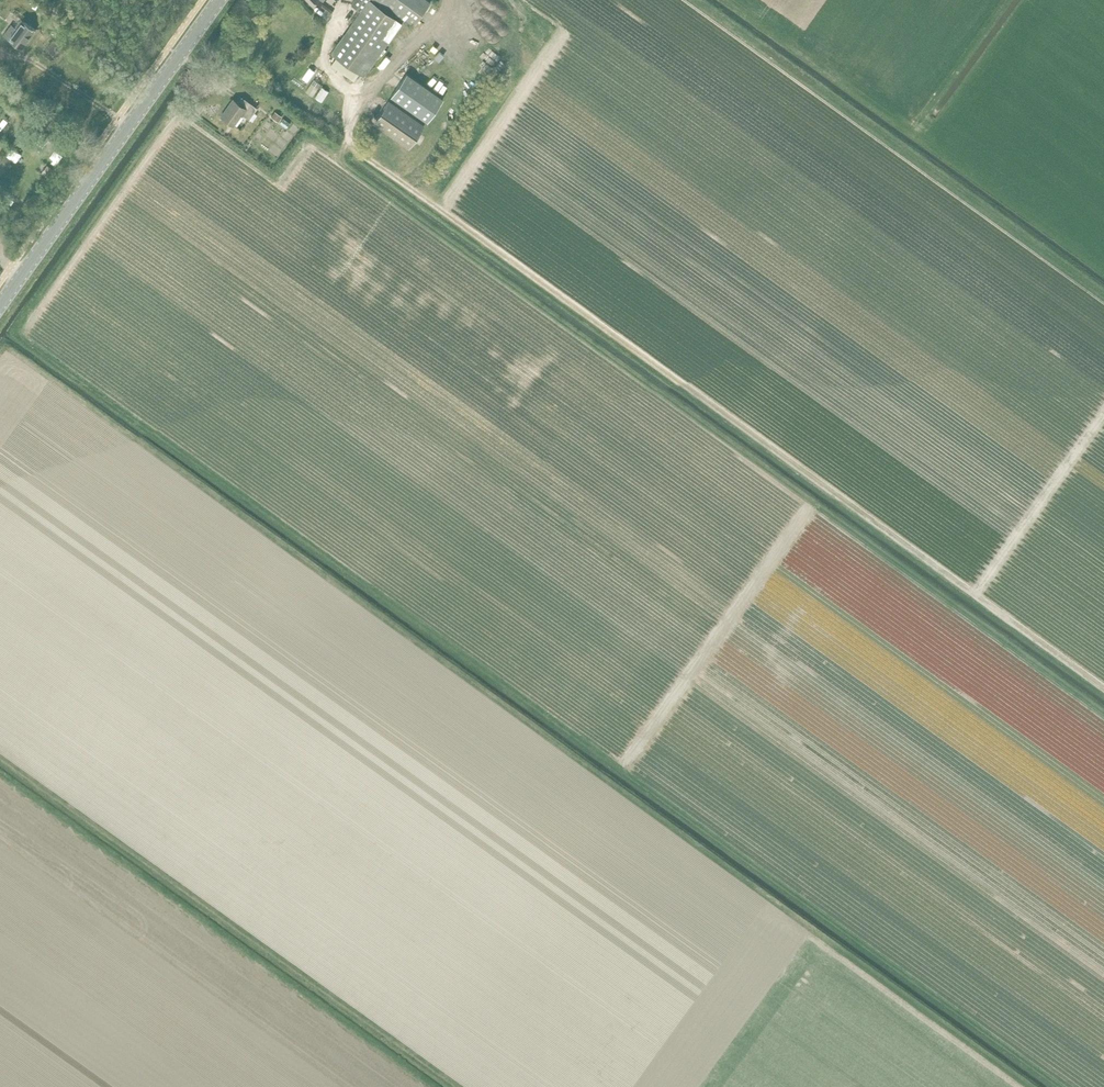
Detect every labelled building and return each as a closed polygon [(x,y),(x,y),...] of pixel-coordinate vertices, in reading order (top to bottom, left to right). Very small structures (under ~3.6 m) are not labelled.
[(331,11),(334,6),(332,4),(335,0),(316,0),(331,11)] [(350,3),(360,10),(331,52),(336,56),(359,72),(363,75),(403,20),(412,27),(429,3),(425,0),(353,0),(350,3)] [(277,5),(272,9),(278,16),(283,11),(277,5)] [(14,6),(10,11),(20,18),(24,13),(14,6)] [(10,23),(3,34),(22,47),(34,29),(20,19),(15,26),(10,23)] [(336,56),(330,64),(353,80),(359,72),(336,56)] [(407,72),(390,95),(427,121),(443,98),(407,72)] [(232,98),(220,115),(232,124),(241,113),(248,118),(256,107),(244,98),(240,104),(232,98)] [(388,100),(372,123),(409,147),(424,125),(388,100)] [(271,116),(273,117),(277,121),(281,116),(276,113),(277,112),(275,110),(271,116)] [(47,165),(42,172),(44,174),(48,176),(53,169),(49,167),(47,165)]
